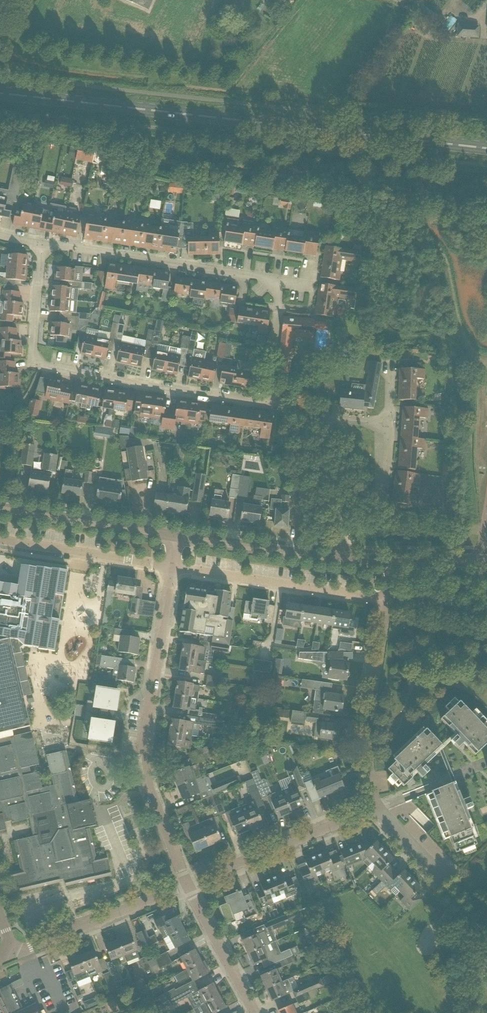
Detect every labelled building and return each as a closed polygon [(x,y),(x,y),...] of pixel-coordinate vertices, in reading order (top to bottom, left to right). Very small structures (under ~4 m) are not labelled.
[(148,10),(152,0),(126,0),(148,10)] [(289,9),(296,0),(278,0),(289,9)] [(458,24),(457,37),(472,38),(473,25),(458,24)] [(76,160),(92,163),(96,145),(79,143),(78,149),(76,160)] [(110,148),(96,145),(92,163),(91,165),(106,168),(107,162),(110,148)] [(70,147),(68,158),(76,160),(78,149),(70,147)] [(10,218),(13,202),(17,202),(24,169),(13,167),(6,201),(0,199),(0,216),(10,218)] [(61,178),(60,185),(69,186),(70,179),(61,178)] [(140,194),(147,195),(150,179),(142,178),(140,194)] [(183,193),(184,185),(177,184),(177,183),(169,182),(168,192),(183,193)] [(77,206),(80,189),(72,188),(69,204),(77,206)] [(150,199),(149,207),(159,208),(160,201),(150,199)] [(45,231),(61,234),(66,207),(50,204),(49,211),(45,231)] [(13,225),(29,228),(33,208),(23,206),(22,211),(16,210),(13,225)] [(66,207),(61,234),(77,238),(81,217),(75,216),(76,209),(66,207)] [(29,228),(45,231),(49,211),(43,210),(33,208),(29,228)] [(84,239),(102,242),(106,220),(105,220),(95,218),(96,212),(88,211),(84,239)] [(102,242),(121,245),(124,223),(114,221),(114,215),(106,214),(105,220),(106,220),(102,242)] [(121,245),(139,247),(142,225),(132,224),(133,218),(125,217),(124,223),(121,245)] [(242,242),(255,244),(257,229),(258,229),(258,224),(243,221),(242,229),(237,228),(239,218),(228,217),(224,242),(242,245),(242,242)] [(139,247),(157,250),(161,228),(151,227),(151,221),(143,219),(142,225),(139,247)] [(183,235),(184,226),(181,225),(182,222),(170,220),(170,224),(162,222),(161,228),(157,250),(176,253),(178,243),(179,235),(183,235)] [(273,247),(285,249),(288,234),(289,230),(289,228),(274,226),(272,234),(258,232),(259,229),(258,229),(257,229),(255,244),(254,247),(273,250),(273,247)] [(188,238),(188,245),(188,255),(219,255),(219,229),(209,229),(209,238),(188,238)] [(285,249),(285,252),(303,254),(303,252),(316,254),(315,256),(316,256),(319,233),(304,231),(304,232),(289,230),(288,234),(285,249)] [(325,246),(321,278),(331,279),(339,280),(340,273),(342,273),(344,272),(345,260),(352,261),(359,263),(360,252),(344,249),(335,248),(325,246)] [(7,264),(7,267),(26,269),(27,255),(8,254),(7,264)] [(137,284),(137,283),(139,268),(109,263),(107,273),(104,288),(114,289),(115,281),(137,284)] [(7,267),(6,279),(0,278),(0,284),(8,285),(9,280),(25,281),(26,269),(7,267)] [(55,280),(71,282),(74,282),(82,283),(83,267),(75,267),(75,269),(56,267),(55,280)] [(137,283),(152,286),(152,288),(167,290),(170,272),(139,268),(137,283)] [(95,285),(101,286),(104,272),(98,271),(95,285)] [(204,300),(204,298),(206,282),(176,277),(174,287),(174,293),(190,296),(190,298),(204,300)] [(52,286),(51,299),(70,300),(71,288),(81,289),(82,283),(74,282),(71,282),(70,287),(52,286)] [(204,298),(220,300),(220,303),(225,303),(235,305),(237,287),(206,282),(204,298)] [(320,284),(315,315),(333,318),(336,297),(353,300),(355,289),(320,284)] [(0,318),(0,321),(2,321),(12,322),(12,315),(22,316),(23,303),(17,303),(18,299),(19,299),(20,292),(10,291),(2,290),(1,302),(3,302),(2,314),(0,314),(0,318)] [(100,291),(97,303),(96,308),(97,307),(103,309),(105,302),(103,301),(105,292),(100,291)] [(69,312),(70,300),(51,299),(50,311),(68,313),(67,318),(78,319),(82,319),(88,320),(89,313),(69,312)] [(257,334),(266,336),(270,311),(239,306),(238,316),(237,323),(258,326),(257,334)] [(314,322),(315,319),(283,317),(280,357),(293,358),(294,348),(291,348),(292,336),(313,338),(314,329),(325,330),(326,323),(314,322)] [(69,337),(70,326),(80,327),(82,319),(78,319),(67,318),(67,324),(51,322),(50,335),(69,337)] [(93,357),(97,338),(86,336),(85,336),(88,320),(82,319),(80,327),(78,335),(84,336),(82,344),(80,354),(93,357)] [(159,343),(163,321),(156,320),(154,331),(151,346),(151,347),(158,348),(159,344),(159,343)] [(116,338),(119,325),(119,324),(112,323),(110,337),(116,338)] [(122,339),(125,326),(124,326),(119,325),(116,338),(122,339)] [(21,341),(14,340),(14,339),(16,339),(17,329),(0,328),(0,346),(1,346),(1,353),(0,352),(0,359),(10,359),(10,353),(22,354),(22,348),(20,348),(21,341)] [(151,346),(154,331),(148,329),(146,340),(145,345),(151,346)] [(187,354),(188,349),(189,341),(190,341),(191,337),(183,336),(179,355),(168,353),(164,372),(177,375),(180,359),(185,360),(187,354)] [(105,359),(110,340),(97,338),(93,357),(105,359)] [(204,360),(206,351),(194,349),(196,343),(190,341),(189,341),(188,349),(187,354),(192,356),(190,367),(188,377),(200,380),(204,360)] [(129,364),(133,345),(120,342),(118,352),(116,362),(129,364)] [(217,357),(223,358),(226,344),(219,343),(217,357)] [(141,367),(145,348),(133,345),(129,364),(141,367)] [(164,372),(168,353),(156,351),(154,360),(152,370),(164,372)] [(204,360),(200,380),(213,382),(217,363),(204,361),(204,360)] [(8,389),(10,389),(10,388),(20,388),(20,380),(18,379),(19,373),(13,373),(13,369),(14,370),(15,362),(0,361),(0,389),(8,389)] [(221,374),(219,384),(250,389),(253,373),(255,364),(239,361),(237,369),(223,366),(221,374)] [(339,407),(363,410),(363,406),(367,406),(367,407),(373,408),(381,364),(371,362),(367,361),(365,373),(368,374),(365,392),(341,389),(339,407)] [(398,400),(408,400),(415,401),(415,379),(424,379),(424,370),(409,369),(399,369),(398,400)] [(45,398),(68,403),(72,388),(61,385),(62,381),(49,378),(45,398)] [(81,407),(85,408),(90,387),(79,384),(77,393),(73,392),(71,401),(75,401),(75,402),(81,403),(81,407)] [(90,387),(85,408),(90,410),(91,405),(98,407),(102,389),(90,387)] [(114,409),(116,391),(105,390),(102,408),(109,408),(108,415),(113,415),(114,409)] [(134,394),(116,391),(114,409),(125,411),(125,409),(131,410),(134,394)] [(140,415),(151,417),(154,397),(137,394),(134,411),(140,412),(140,415)] [(162,427),(167,428),(170,409),(164,408),(166,398),(154,397),(151,417),(163,419),(162,427)] [(28,415),(37,417),(40,403),(31,400),(28,415)] [(170,409),(167,428),(173,429),(175,420),(181,421),(181,425),(185,425),(189,402),(177,400),(176,410),(170,409)] [(206,404),(189,402),(185,425),(190,426),(191,423),(197,424),(198,420),(204,421),(206,404)] [(239,435),(240,426),(242,409),(211,405),(210,415),(209,422),(230,425),(229,433),(239,435)] [(403,407),(400,438),(417,440),(417,439),(418,418),(427,419),(428,409),(413,408),(403,407)] [(240,426),(261,429),(259,437),(269,439),(273,414),(242,409),(240,426)] [(417,440),(400,438),(398,469),(414,470),(416,449),(425,450),(426,440),(417,439),(417,440)] [(20,465),(31,467),(35,446),(24,444),(20,465)] [(174,455),(182,456),(184,445),(176,444),(174,455)] [(143,446),(127,449),(130,469),(132,481),(132,482),(147,479),(146,472),(148,471),(147,465),(146,462),(145,462),(143,447),(143,446)] [(48,491),(50,478),(52,478),(53,472),(55,473),(58,456),(45,453),(43,463),(45,463),(44,474),(31,471),(28,488),(48,491)] [(86,471),(85,483),(91,484),(93,472),(94,466),(84,465),(84,471),(86,471)] [(72,481),(73,471),(65,470),(62,493),(80,496),(82,482),(72,481)] [(391,502),(401,504),(408,505),(411,484),(419,485),(421,475),(407,473),(396,471),(391,502)] [(192,501),(202,503),(206,475),(196,474),(192,501)] [(228,498),(237,499),(240,476),(232,475),(228,498)] [(240,476),(237,499),(247,501),(250,478),(240,476)] [(115,485),(98,482),(96,499),(120,502),(122,489),(114,488),(115,485)] [(186,515),(189,497),(188,497),(190,489),(177,487),(176,495),(172,495),(168,494),(165,512),(186,515)] [(269,501),(276,502),(277,490),(270,489),(269,501)] [(210,516),(227,519),(229,503),(221,502),(223,491),(214,490),(213,500),(210,516)] [(288,496),(289,491),(282,490),(281,500),(280,510),(276,510),(275,517),(274,527),(288,528),(289,511),(288,511),(289,496),(288,496)] [(153,510),(165,512),(168,494),(156,492),(153,510)] [(241,521),(258,524),(262,497),(254,496),(252,506),(244,505),(243,511),(241,521)] [(10,639),(13,654),(22,652),(21,649),(24,646),(39,649),(55,652),(68,571),(52,568),(52,569),(37,567),(37,568),(22,565),(18,586),(0,583),(0,641),(10,639)] [(134,595),(137,581),(130,580),(130,578),(126,578),(126,579),(118,578),(117,583),(109,582),(107,591),(111,592),(124,594),(134,595)] [(229,646),(233,621),(232,621),(223,620),(223,618),(227,619),(231,593),(226,592),(226,591),(220,589),(220,591),(215,591),(214,593),(186,588),(186,593),(184,593),(183,599),(184,600),(184,605),(185,605),(184,610),(183,610),(179,632),(184,633),(184,635),(190,636),(191,634),(195,635),(196,634),(212,637),(211,643),(229,646)] [(102,626),(107,627),(112,592),(107,592),(102,626)] [(131,614),(139,615),(141,600),(133,599),(131,614)] [(272,623),(275,606),(268,605),(269,601),(261,600),(253,599),(252,603),(245,601),(244,607),(245,607),(243,619),(258,621),(258,618),(264,619),(264,622),(272,623)] [(290,618),(301,620),(303,607),(287,604),(285,617),(284,617),(282,625),(288,626),(290,618)] [(301,620),(316,623),(318,609),(303,607),(301,620)] [(332,625),(334,612),(318,609),(316,623),(332,625)] [(348,627),(350,614),(334,612),(332,625),(331,629),(339,630),(339,634),(353,636),(354,628),(348,627)] [(114,635),(120,636),(118,652),(137,655),(140,638),(121,636),(122,630),(115,629),(114,635)] [(23,696),(31,695),(31,694),(22,652),(13,654),(10,639),(0,641),(0,733),(30,726),(23,696)] [(297,647),(303,648),(306,641),(298,639),(297,647)] [(253,641),(252,649),(256,650),(263,642),(253,641)] [(313,642),(312,650),(319,650),(320,643),(313,642)] [(228,653),(229,646),(211,643),(210,650),(228,653)] [(346,643),(340,643),(339,650),(351,651),(352,644),(346,643)] [(182,651),(181,657),(196,659),(196,660),(204,661),(206,648),(183,645),(183,649),(182,649),(182,651)] [(328,679),(338,681),(339,679),(346,680),(347,677),(348,677),(349,675),(349,673),(348,671),(349,664),(341,663),(342,660),(343,660),(343,653),(299,653),(299,659),(324,662),(330,664),(328,679)] [(132,667),(133,660),(101,656),(99,667),(119,670),(117,680),(133,682),(133,681),(134,680),(135,675),(134,675),(135,672),(135,668),(132,667)] [(204,661),(196,660),(196,659),(181,657),(180,670),(179,669),(179,670),(204,674),(206,661),(204,661)] [(281,674),(282,667),(275,666),(274,673),(281,674)] [(265,683),(278,685),(279,675),(267,673),(265,683)] [(330,694),(332,684),(302,679),(301,687),(316,690),(314,701),(317,701),(316,708),(323,709),(341,712),(344,696),(330,694)] [(177,689),(176,695),(190,697),(197,698),(198,698),(199,692),(198,692),(199,686),(187,684),(177,682),(177,683),(178,683),(177,686),(176,686),(176,689),(177,689)] [(83,724),(91,726),(89,739),(111,743),(114,723),(111,723),(113,710),(116,711),(119,691),(97,688),(95,702),(87,700),(83,724)] [(173,707),(173,708),(188,710),(187,716),(197,718),(201,718),(216,720),(216,715),(202,712),(203,708),(199,707),(199,710),(195,709),(196,705),(197,698),(190,697),(176,695),(174,707),(173,707)] [(448,727),(451,725),(470,745),(467,747),(475,755),(486,744),(486,730),(460,701),(440,719),(448,727)] [(279,710),(278,716),(287,718),(289,711),(279,710)] [(306,722),(317,723),(318,715),(292,711),(290,723),(291,723),(291,722),(304,722),(305,720),(306,721),(306,722)] [(171,726),(170,733),(192,736),(193,729),(194,723),(171,720),(172,721),(171,724),(170,726),(171,726)] [(320,738),(337,741),(339,725),(322,723),(321,729),(315,728),(314,737),(320,738)] [(410,776),(442,745),(426,729),(393,760),(395,762),(387,770),(403,787),(412,778),(410,776)] [(192,736),(170,733),(168,745),(167,745),(176,747),(176,750),(180,751),(180,748),(183,748),(190,749),(191,743),(192,736)] [(454,744),(458,748),(463,743),(456,736),(450,741),(453,744),(454,744)] [(187,754),(190,759),(209,751),(207,746),(202,748),(187,754)] [(178,786),(201,777),(202,777),(197,764),(206,760),(205,759),(213,757),(209,751),(190,759),(193,766),(189,767),(188,766),(172,774),(174,780),(175,779),(178,786)] [(289,788),(282,790),(291,811),(296,809),(297,811),(304,808),(300,798),(302,797),(300,791),(305,789),(303,783),(297,766),(286,771),(290,780),(288,785),(289,788)] [(417,773),(422,778),(429,771),(424,766),(417,773)] [(319,798),(344,787),(339,776),(341,775),(341,774),(337,767),(325,771),(329,779),(320,783),(318,779),(313,782),(312,780),(304,783),(308,793),(312,803),(320,799),(319,798)] [(251,773),(253,779),(255,783),(261,780),(257,770),(255,771),(251,773)] [(201,777),(178,786),(181,793),(180,794),(183,800),(199,793),(199,795),(207,792),(201,777)] [(235,777),(211,787),(214,795),(238,785),(235,777)] [(249,803),(241,807),(249,828),(255,826),(255,827),(263,825),(259,815),(259,814),(261,814),(256,802),(261,800),(255,783),(253,779),(247,781),(255,801),(249,803)] [(431,792),(431,793),(456,853),(477,844),(452,783),(431,792)] [(272,794),(267,797),(270,805),(273,805),(274,809),(278,818),(291,813),(291,811),(282,790),(272,794)] [(217,793),(212,796),(216,806),(222,804),(217,793)] [(216,806),(212,796),(206,798),(210,808),(216,806)] [(462,800),(465,806),(466,810),(473,807),(469,798),(462,800)] [(176,810),(178,816),(185,813),(189,811),(187,806),(176,810)] [(249,828),(241,807),(225,813),(229,822),(231,822),(233,826),(237,835),(250,830),(249,828)] [(217,832),(219,831),(218,827),(214,818),(199,824),(208,845),(213,843),(214,844),(221,841),(217,832)] [(208,845),(199,824),(190,828),(188,823),(182,825),(184,830),(188,839),(190,839),(195,852),(208,846),(208,845)] [(371,862),(384,850),(376,841),(371,846),(366,841),(340,852),(342,855),(344,861),(344,862),(347,867),(362,860),(363,862),(367,858),(371,862)] [(372,871),(381,881),(393,870),(388,864),(393,860),(384,850),(371,862),(376,867),(372,871)] [(321,852),(315,855),(323,873),(330,870),(334,880),(346,876),(341,863),(338,857),(338,855),(330,859),(327,852),(322,854),(321,852)] [(323,873),(315,855),(309,857),(310,859),(305,861),(308,868),(300,871),(310,895),(311,894),(312,894),(314,892),(315,891),(316,889),(316,887),(316,886),(316,884),(316,883),(315,882),(319,880),(317,875),(323,873)] [(399,892),(412,879),(414,878),(409,873),(407,874),(404,870),(399,875),(393,870),(381,881),(390,890),(394,886),(399,892)] [(276,875),(270,877),(278,896),(284,893),(286,898),(297,894),(294,888),(291,879),(285,881),(282,874),(277,876),(276,875)] [(278,896),(270,877),(264,880),(265,881),(260,883),(263,890),(256,893),(262,907),(273,903),(271,898),(278,896)] [(412,879),(399,892),(403,896),(399,900),(409,911),(421,899),(416,893),(421,888),(412,879)] [(229,902),(218,906),(221,913),(225,912),(230,926),(237,924),(232,912),(241,909),(245,919),(252,916),(257,914),(251,902),(246,904),(241,891),(227,896),(229,902)] [(288,922),(300,917),(297,911),(285,916),(288,922)] [(165,916),(154,922),(164,939),(169,936),(183,929),(179,922),(182,920),(179,915),(168,921),(165,916)] [(264,925),(267,932),(288,923),(288,922),(285,916),(285,915),(264,925)] [(183,929),(169,936),(175,948),(181,945),(190,941),(183,929)] [(151,946),(145,930),(137,933),(143,949),(151,946)] [(242,941),(247,953),(268,944),(269,944),(264,932),(257,935),(242,941)] [(130,935),(118,941),(127,962),(139,957),(136,950),(134,945),(130,935)] [(312,938),(305,941),(308,948),(314,945),(312,938)] [(118,941),(105,946),(109,955),(111,960),(114,968),(114,967),(127,962),(118,941)] [(273,964),(279,961),(292,956),(289,949),(273,956),(268,944),(247,953),(253,966),(270,958),(273,964)] [(296,946),(289,949),(292,956),(299,953),(296,946)] [(93,950),(81,955),(89,977),(102,972),(97,960),(93,950)] [(180,958),(186,970),(201,962),(194,950),(180,958)] [(166,952),(148,962),(150,968),(157,964),(169,958),(166,952)] [(81,955),(68,961),(72,970),(76,979),(70,981),(71,984),(77,1000),(83,998),(77,982),(89,977),(81,955)] [(292,956),(279,961),(282,967),(294,962),(292,956)] [(150,968),(148,962),(146,957),(139,959),(146,977),(153,975),(150,968)] [(172,963),(169,958),(157,964),(160,970),(172,963)] [(207,974),(207,973),(205,970),(208,968),(204,961),(201,962),(186,970),(174,976),(177,982),(179,984),(190,978),(193,982),(207,974)] [(115,970),(109,972),(116,990),(122,988),(115,970)] [(261,976),(266,989),(281,982),(276,970),(261,976)] [(109,972),(103,975),(110,993),(116,990),(109,972)] [(293,992),(295,998),(308,992),(315,989),(323,986),(320,978),(292,990),(288,979),(281,982),(266,989),(272,1001),(286,995),(293,992)] [(13,989),(23,984),(21,979),(13,983),(11,984),(13,989)] [(219,996),(212,984),(197,992),(194,994),(200,1006),(219,996)] [(162,1004),(169,1000),(187,991),(184,985),(175,990),(174,988),(158,997),(162,1004)] [(308,992),(295,998),(298,1004),(311,999),(311,998),(318,995),(315,989),(308,992)] [(169,1000),(172,1006),(190,996),(187,991),(169,1000)] [(0,993),(0,1012),(10,1012),(0,993)] [(200,1006),(204,1012),(215,1012),(225,1008),(219,996),(200,1006)] [(40,1012),(36,1003),(15,1012),(41,1012),(40,1012)] [(279,1012),(296,1012),(292,1005),(278,1010),(279,1012)]
